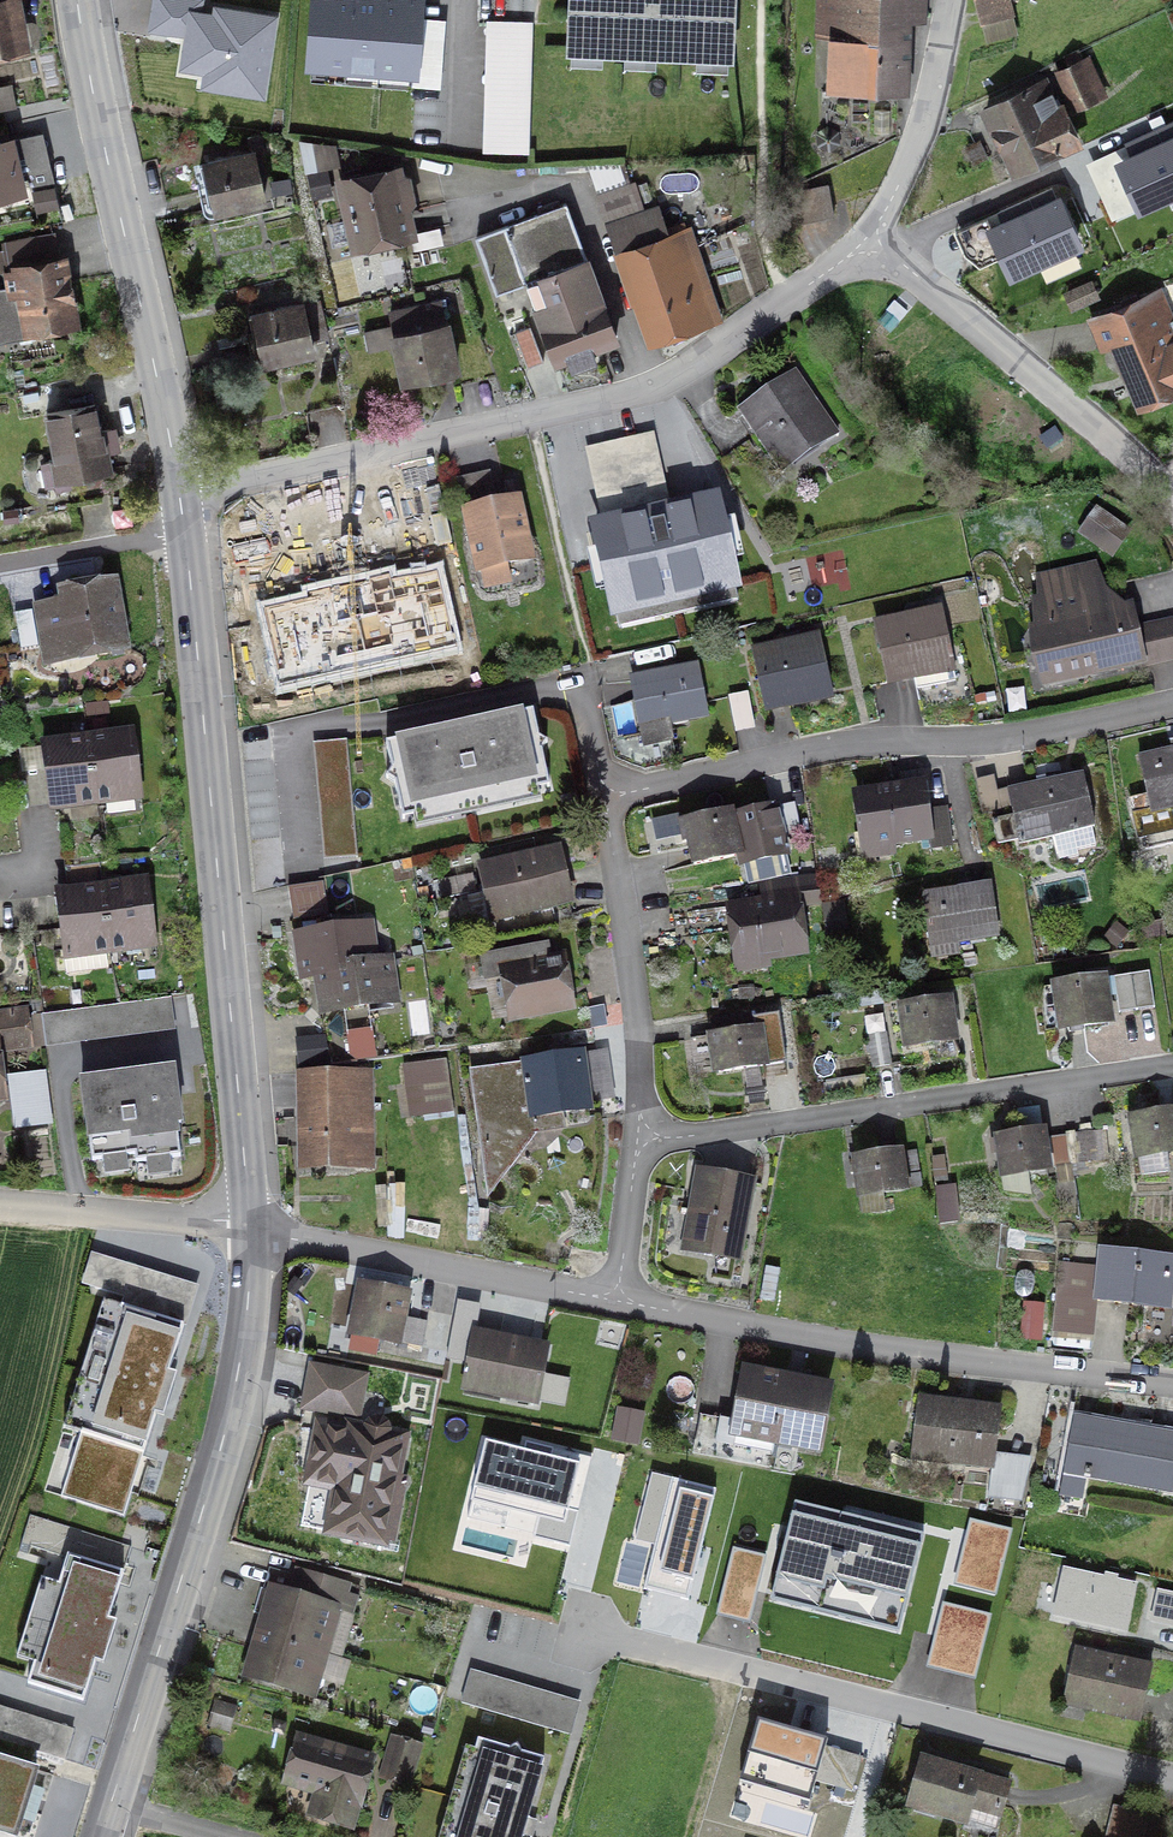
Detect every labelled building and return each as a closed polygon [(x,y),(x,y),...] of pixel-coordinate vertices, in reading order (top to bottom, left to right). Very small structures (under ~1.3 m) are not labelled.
[(21,48),(12,0),(0,0),(0,52),(21,48)] [(420,75),(426,1),(420,0),(315,0),(309,65),(420,75)] [(562,55),(723,62),(726,0),(565,0),(562,55)] [(922,0),(817,0),(816,38),(829,39),(827,84),(905,88),(907,28),(900,28),(900,21),(921,22),(922,0)] [(1012,18),(1007,0),(974,0),(973,0),(980,27),(982,26),(986,40),(1011,33),(1007,19),(1012,18)] [(527,153),(530,24),(486,23),(484,152),(527,153)] [(1073,109),(1095,98),(1080,65),(1058,76),(1073,109)] [(1056,112),(1044,86),(984,113),(994,134),(999,131),(1017,170),(1074,144),(1059,111),(1056,112)] [(1109,158),(1131,206),(1172,188),(1172,129),(1133,147),(1109,158)] [(209,187),(210,191),(215,212),(261,201),(251,154),(261,152),(258,137),(245,140),(249,155),(198,167),(203,189),(209,187)] [(24,197),(10,141),(0,143),(0,203),(24,197)] [(355,248),(407,236),(394,173),(341,185),(355,248)] [(826,187),(791,193),(797,225),(832,218),(826,187)] [(633,275),(626,277),(647,341),(713,319),(685,234),(665,241),(654,212),(638,217),(630,191),(598,202),(617,258),(626,255),(633,275)] [(1010,219),(1002,222),(1026,273),(1093,243),(1070,192),(1010,219)] [(525,284),(553,359),(554,362),(566,357),(571,370),(593,362),(589,349),(614,340),(600,301),(591,305),(589,298),(575,303),(578,309),(573,311),(557,273),(586,262),(565,205),(475,239),(495,295),(525,284)] [(30,331),(70,323),(59,263),(17,270),(17,272),(5,274),(9,297),(0,298),(0,322),(1,322),(4,341),(31,337),(30,331)] [(1158,295),(1089,324),(1100,351),(1114,345),(1139,404),(1172,390),(1172,345),(1165,325),(1170,323),(1158,295)] [(430,304),(389,313),(404,382),(453,371),(440,312),(430,304)] [(311,353),(300,306),(247,318),(252,340),(258,339),(264,364),(311,353)] [(529,329),(512,335),(525,369),(542,363),(529,329)] [(777,399),(767,406),(763,400),(740,416),(773,465),(829,427),(796,378),(773,393),(777,399)] [(54,461),(60,460),(64,480),(108,471),(100,433),(97,434),(92,407),(46,416),(54,461)] [(602,517),(671,502),(656,434),(587,449),(602,517)] [(614,615),(734,586),(714,503),(662,515),(595,531),(614,615)] [(528,560),(515,504),(465,515),(478,571),(528,560)] [(294,539),(337,532),(333,509),(220,527),(224,550),(242,547),(252,608),(312,598),(306,559),(298,560),(294,539)] [(1111,554),(1126,534),(1095,513),(1081,533),(1111,554)] [(1036,633),(1047,682),(1137,663),(1138,667),(1172,659),(1172,624),(1132,633),(1127,613),(1100,619),(1089,572),(1043,582),(1048,603),(1039,604),(1045,631),(1036,633)] [(91,649),(93,656),(122,651),(111,585),(63,594),(65,605),(37,610),(44,649),(63,646),(64,654),(91,649)] [(906,619),(874,626),(887,684),(913,678),(916,691),(953,682),(938,612),(921,616),(921,614),(906,618),(906,619)] [(784,647),(752,654),(765,711),(791,706),(789,695),(826,687),(816,639),(799,643),(799,642),(784,645),(784,647)] [(663,673),(663,675),(631,682),(640,727),(638,728),(641,744),(670,738),(667,724),(704,716),(695,669),(678,672),(677,671),(663,673)] [(742,702),(730,704),(736,734),(748,732),(742,702)] [(550,809),(530,710),(460,725),(392,739),(413,837),(550,809)] [(138,794),(131,736),(41,748),(49,806),(80,802),(117,797),(138,794)] [(358,861),(347,745),(313,749),(324,865),(358,861)] [(1137,760),(1145,797),(1127,801),(1136,840),(1144,838),(1144,837),(1172,831),(1172,752),(1137,760)] [(1093,829),(1081,776),(1007,793),(1012,816),(990,821),(996,845),(1017,841),(1018,845),(1053,837),(1058,861),(1077,857),(1076,851),(1094,847),(1090,829),(1093,829)] [(887,794),(856,799),(862,847),(927,837),(928,849),(948,846),(943,811),(923,813),(920,790),(903,792),(902,790),(901,791),(886,793),(887,794)] [(710,816),(683,824),(686,835),(693,867),(737,857),(740,866),(785,856),(774,809),(754,814),(730,819),(728,814),(710,816)] [(567,902),(556,852),(479,869),(485,895),(466,899),(473,930),(492,925),(491,919),(567,902)] [(145,884),(115,888),(90,892),(55,896),(65,972),(69,975),(105,966),(103,949),(153,942),(145,884)] [(326,917),(321,884),(287,889),(291,922),(326,917)] [(930,946),(995,936),(988,888),(923,898),(930,946)] [(761,906),(761,908),(728,912),(736,961),(802,952),(794,903),(777,905),(777,903),(761,906)] [(303,978),(318,975),(318,974),(371,967),(371,966),(366,929),(297,939),(303,978)] [(506,970),(514,1016),(567,1007),(558,961),(506,970)] [(391,1002),(386,964),(371,966),(371,967),(318,974),(318,975),(323,1012),(391,1002)] [(1101,981),(1056,987),(1063,1030),(1107,1024),(1101,981)] [(47,1050),(176,1033),(172,1001),(43,1017),(47,1050)] [(946,1010),(945,1003),(902,1009),(907,1046),(951,1040),(948,1024),(957,1023),(954,1009),(946,1010)] [(26,1047),(22,1015),(0,1018),(0,1050),(26,1047)] [(710,1024),(717,1074),(760,1068),(753,1018),(710,1024)] [(884,1035),(866,1038),(872,1069),(889,1066),(884,1035)] [(301,1059),(302,1068),(328,1064),(324,1038),(299,1042),(301,1059)] [(551,1060),(523,1064),(529,1110),(557,1106),(558,1114),(586,1110),(579,1056),(562,1058),(562,1063),(552,1064),(551,1060)] [(512,1070),(472,1075),(484,1159),(502,1172),(523,1144),(512,1070)] [(53,1127),(45,1074),(7,1079),(15,1132),(53,1127)] [(186,1151),(173,1074),(81,1090),(95,1167),(186,1151)] [(385,1140),(369,1140),(368,1075),(305,1075),(306,1167),(368,1166),(368,1171),(386,1171),(385,1140)] [(1172,1153),(1172,1115),(1133,1121),(1141,1176),(1168,1172),(1166,1154),(1172,1153)] [(992,1155),(999,1154),(1002,1177),(1045,1171),(1045,1170),(1041,1141),(1040,1134),(990,1141),(992,1155)] [(1096,1163),(1093,1134),(1041,1141),(1045,1170),(1096,1163)] [(914,1154),(898,1156),(898,1155),(848,1162),(850,1177),(856,1176),(860,1199),(857,1199),(860,1214),(877,1215),(894,1212),(891,1194),(903,1192),(917,1189),(915,1176),(917,1176),(914,1154)] [(735,1258),(748,1185),(699,1175),(691,1217),(697,1218),(692,1250),(735,1258)] [(938,1225),(956,1223),(952,1193),(935,1196),(938,1225)] [(1172,1259),(1099,1251),(1094,1302),(1119,1305),(1119,1300),(1131,1302),(1130,1306),(1167,1310),(1172,1259)] [(415,1321),(401,1318),(405,1296),(360,1288),(348,1348),(371,1353),(373,1339),(410,1346),(415,1321)] [(105,1308),(48,1489),(121,1512),(179,1331),(105,1308)] [(527,1356),(529,1347),(473,1336),(465,1382),(494,1388),(493,1395),(534,1403),(542,1359),(527,1356)] [(363,1379),(310,1368),(302,1410),(355,1420),(363,1379)] [(772,1443),(814,1451),(825,1389),(798,1384),(798,1389),(785,1387),(786,1382),(746,1374),(737,1423),(738,1423),(733,1448),(770,1455),(772,1443)] [(990,1468),(991,1468),(998,1412),(918,1402),(912,1447),(950,1452),(949,1463),(990,1468)] [(640,1445),(645,1412),(619,1408),(613,1441),(640,1445)] [(347,1435),(317,1429),(307,1482),(337,1488),(328,1534),(381,1544),(382,1539),(391,1541),(402,1481),(393,1479),(401,1438),(385,1435),(385,1431),(384,1427),(381,1424),(377,1422),(373,1422),(369,1424),(366,1426),(364,1431),(348,1428),(347,1435)] [(1084,1476),(1171,1493),(1172,1484),(1172,1438),(1092,1422),(1072,1423),(1058,1493),(1080,1497),(1084,1476)] [(88,1699),(124,1575),(69,1559),(32,1682),(88,1699)] [(276,1594),(264,1637),(308,1650),(325,1655),(345,1587),(298,1574),(291,1599),(276,1594)] [(296,1691),(308,1650),(264,1637),(252,1678),(296,1691)] [(1140,1713),(1149,1669),(1074,1653),(1064,1697),(1140,1713)] [(578,1699),(470,1667),(459,1702),(568,1734),(578,1699)] [(540,1751),(474,1733),(444,1836),(515,1836),(540,1751)] [(382,1778),(405,1785),(416,1748),(393,1741),(382,1778)] [(349,1826),(368,1762),(298,1742),(287,1783),(322,1793),(323,1797),(318,1817),(349,1826)] [(0,1762),(0,1836),(35,1836),(53,1778),(0,1762)] [(961,1773),(961,1776),(921,1766),(909,1807),(995,1831),(1007,1786),(961,1773)] [(1165,1820),(1112,1806),(1104,1836),(1160,1836),(1165,1820)]
